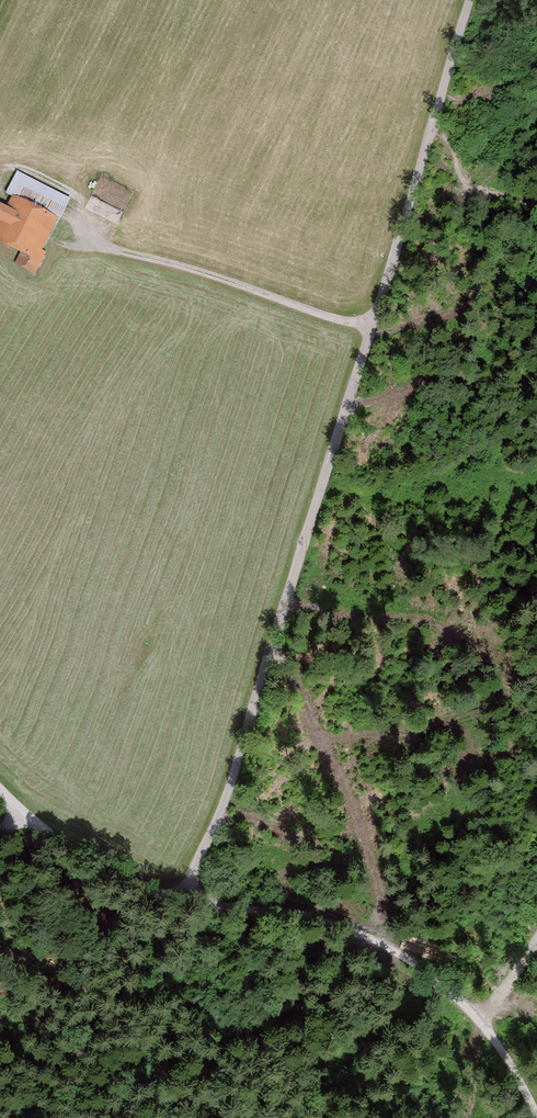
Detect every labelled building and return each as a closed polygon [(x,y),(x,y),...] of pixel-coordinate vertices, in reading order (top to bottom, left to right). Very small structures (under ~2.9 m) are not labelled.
[(13,174),(2,196),(7,199),(2,210),(0,209),(0,248),(15,255),(10,265),(31,276),(42,255),(37,252),(54,220),(57,221),(67,201),(13,174)]
